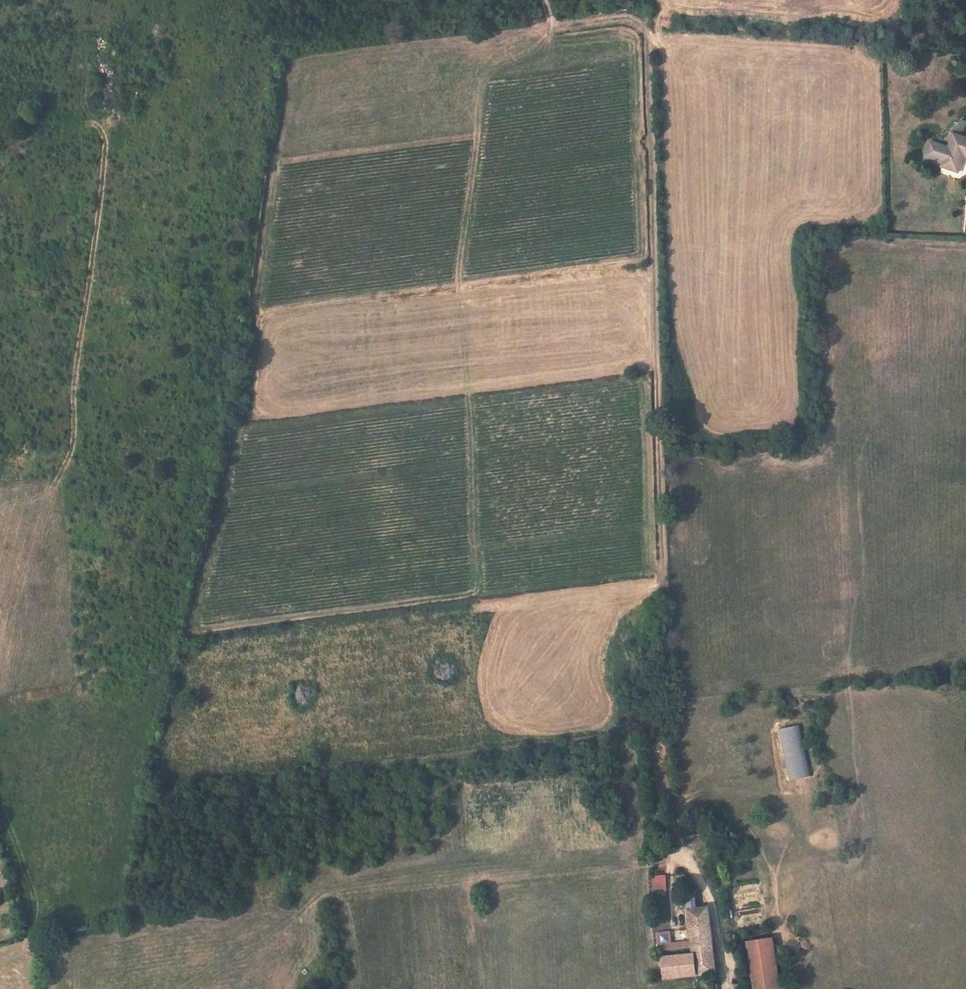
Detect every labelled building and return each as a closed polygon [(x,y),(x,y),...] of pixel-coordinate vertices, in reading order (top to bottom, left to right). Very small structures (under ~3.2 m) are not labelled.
[(956,140),(961,142),(965,128),(965,127),(962,126),(953,139),(956,140)] [(961,142),(956,140),(951,154),(938,149),(932,164),(946,169),(945,173),(961,179),(965,164),(965,144),(961,142)] [(933,147),(927,162),(932,164),(938,149),(933,147)] [(799,725),(779,728),(788,780),(807,777),(799,725)] [(651,892),(666,892),(666,875),(651,875),(651,892)] [(690,958),(663,959),(665,981),(714,978),(708,911),(708,910),(697,910),(697,898),(688,898),(689,910),(687,910),(690,958)] [(746,945),(752,988),(778,988),(771,941),(746,945)]
